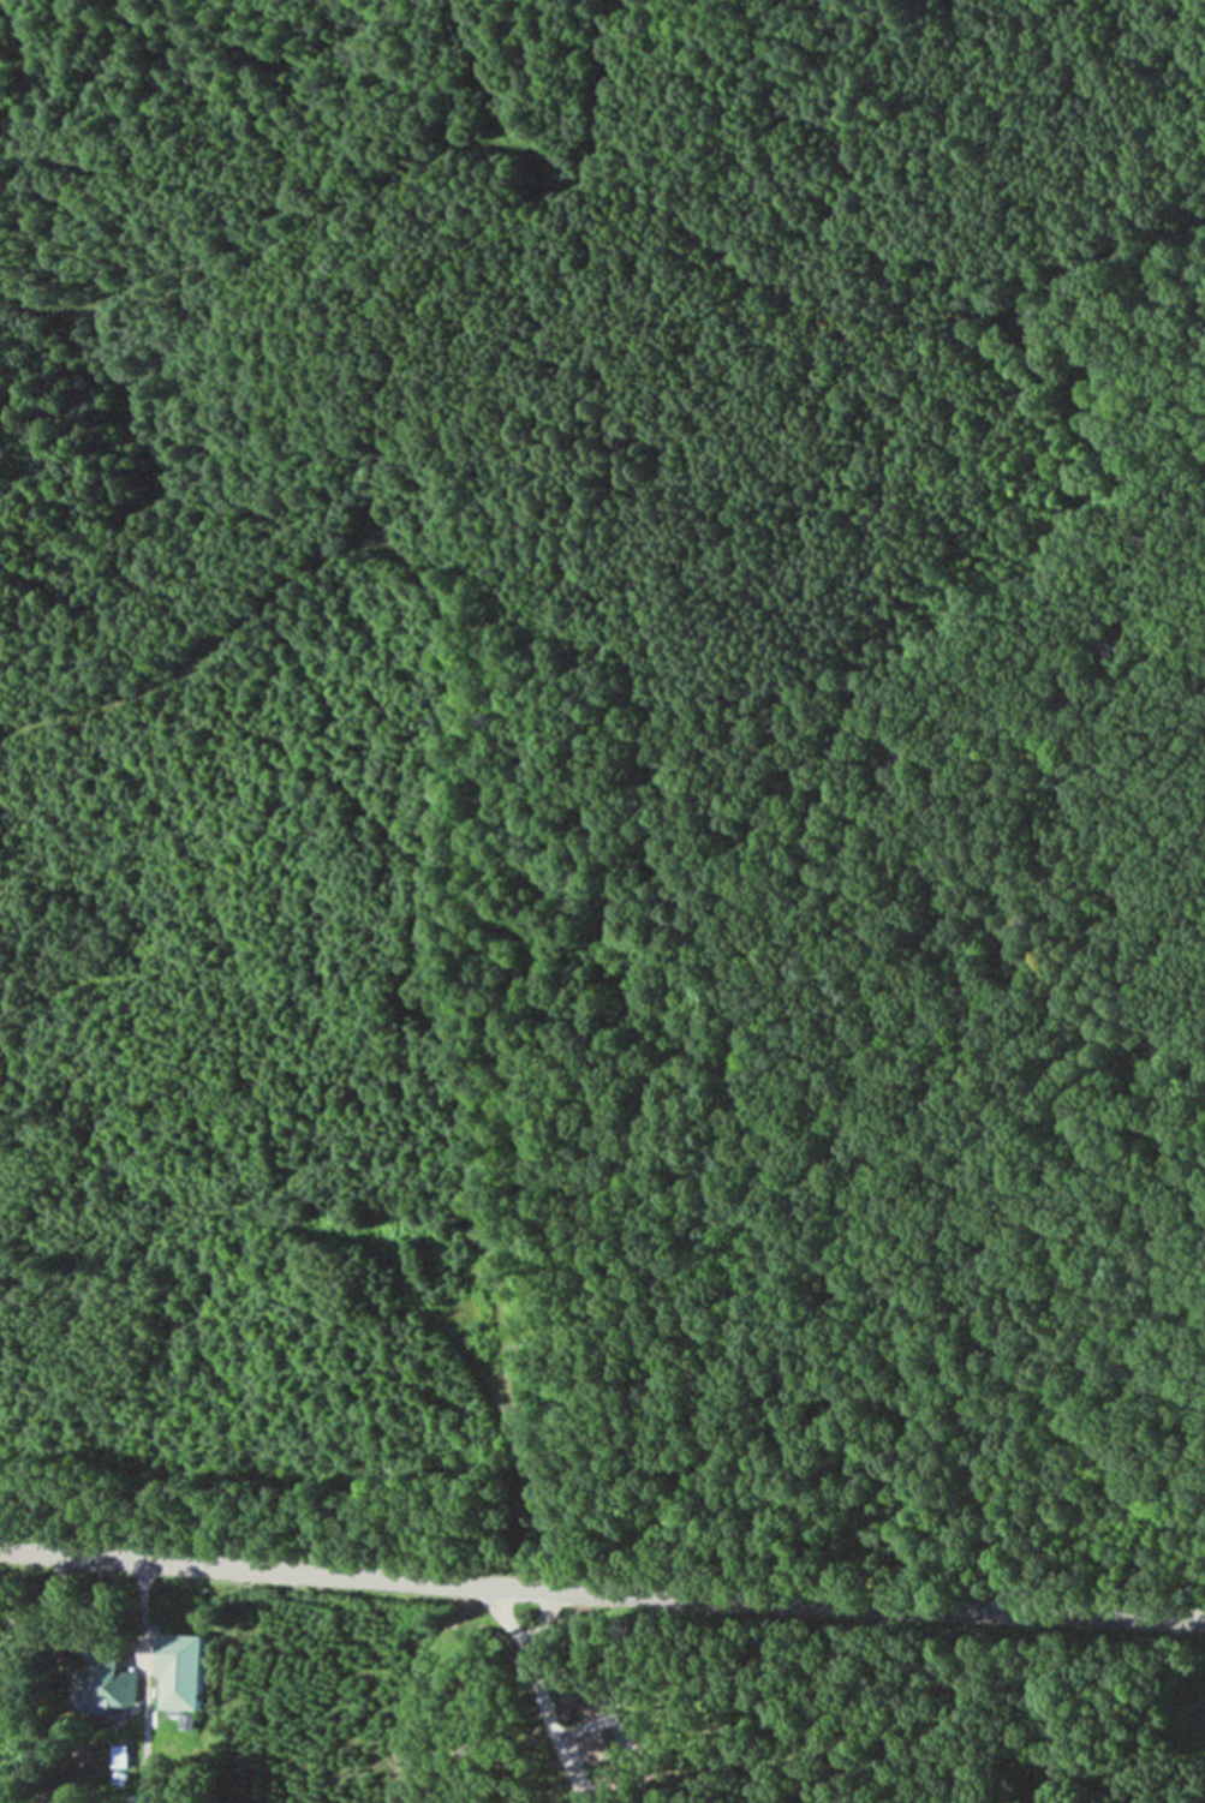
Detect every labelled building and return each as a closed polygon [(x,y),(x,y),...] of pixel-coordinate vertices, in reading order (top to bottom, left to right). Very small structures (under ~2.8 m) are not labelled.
[(166,1710),(205,1710),(205,1636),(166,1636),(166,1710)] [(137,1673),(120,1673),(120,1656),(78,1656),(78,1710),(137,1710),(137,1673)]
